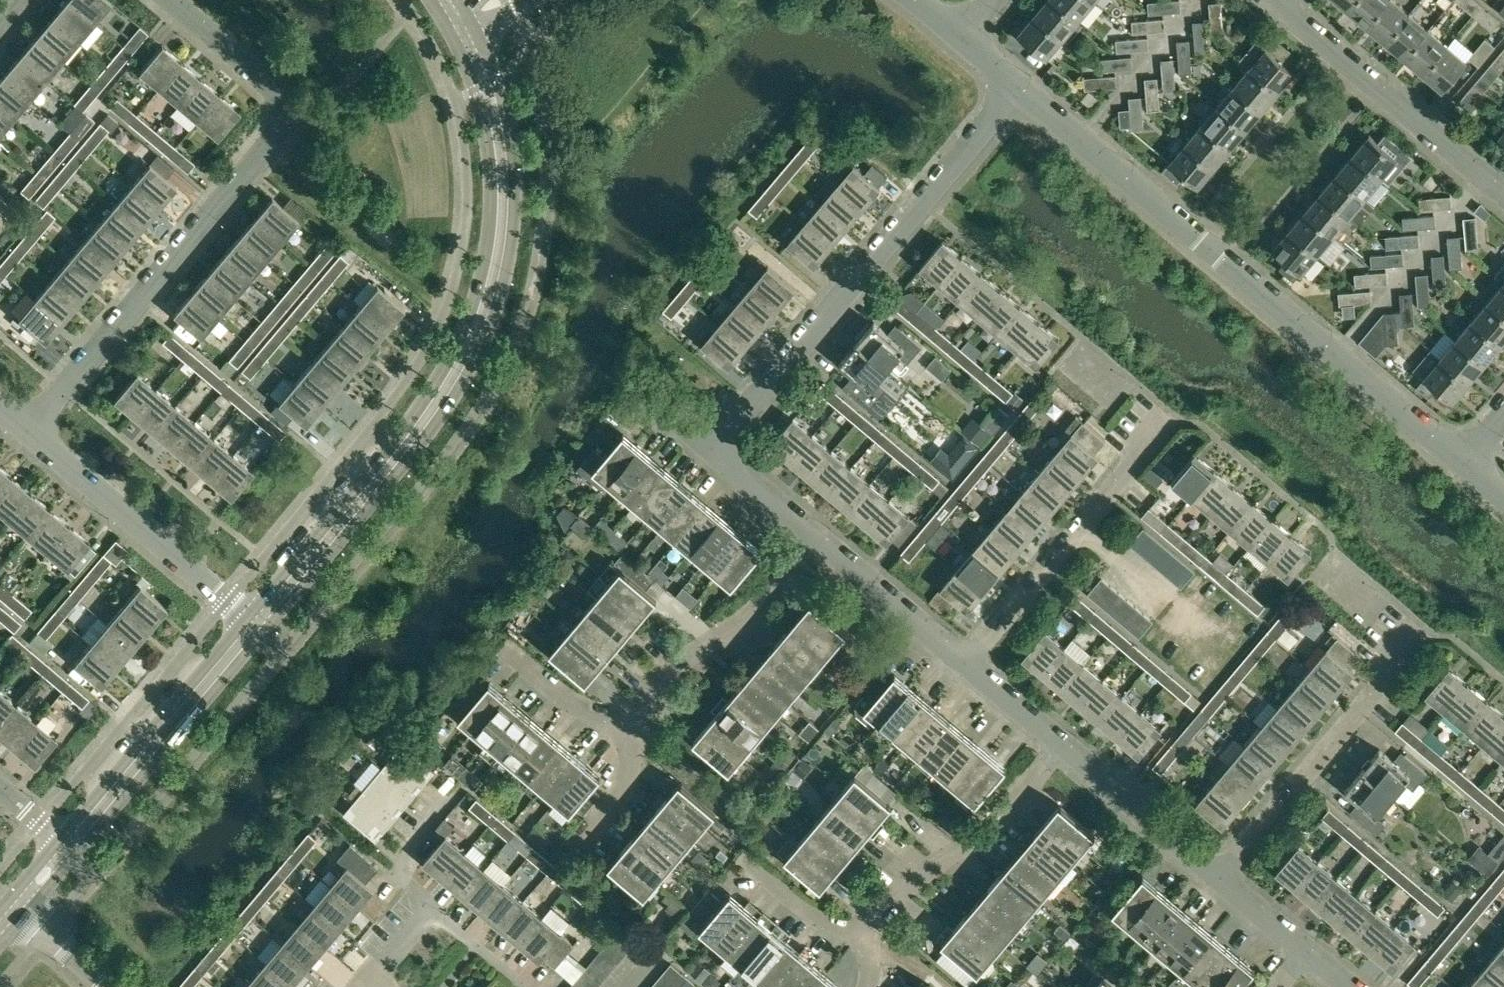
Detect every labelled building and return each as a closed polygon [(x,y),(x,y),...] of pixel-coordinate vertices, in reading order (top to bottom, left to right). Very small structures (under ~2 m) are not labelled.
[(69,0),(66,0),(51,18),(78,41),(94,21),(69,0)] [(94,21),(110,2),(108,0),(69,0),(94,21)] [(1034,15),(1062,39),(1078,20),(1055,0),(1047,0),(1034,15)] [(1078,20),(1094,1),(1093,0),(1055,0),(1078,20)] [(1148,15),(1180,12),(1179,0),(1147,3),(1148,15)] [(1347,9),(1354,0),(1337,0),(1347,9)] [(1347,9),(1366,25),(1387,0),(1354,0),(1347,9)] [(1366,25),(1385,41),(1409,13),(1393,0),(1387,0),(1366,25)] [(1461,5),(1473,15),(1481,6),(1474,0),(1465,0),(1461,5)] [(1221,2),(1209,3),(1211,35),(1223,34),(1221,2)] [(1488,12),(1480,21),(1492,31),(1500,22),(1488,12)] [(1409,13),(1385,41),(1404,57),(1428,29),(1409,13)] [(1034,15),(1018,34),(1046,58),(1062,39),(1034,15)] [(51,18),(34,38),(61,60),(78,41),(51,18)] [(1132,33),(1164,31),(1163,19),(1132,21),(1132,33)] [(1205,22),(1193,22),(1195,54),(1207,53),(1205,22)] [(139,27),(123,46),(131,53),(147,34),(139,27)] [(1428,29),(1404,57),(1423,73),(1447,46),(1428,29)] [(45,80),(61,60),(34,38),(18,57),(45,80)] [(1116,52),(1148,50),(1147,38),(1116,40),(1116,52)] [(1485,39),(1468,58),(1478,66),(1495,47),(1485,39)] [(1189,40),(1177,41),(1179,73),(1191,73),(1189,40)] [(158,89),(181,62),(161,45),(139,72),(158,89)] [(106,66),(115,73),(131,53),(123,46),(106,66)] [(1447,46),(1423,73),(1443,90),(1466,62),(1447,46)] [(1267,48),(1250,68),(1278,91),(1294,72),(1292,70),(1275,55),(1267,48)] [(18,57),(2,76),(29,99),(45,80),(18,57)] [(1101,71),(1133,69),(1132,57),(1100,59),(1101,71)] [(1173,59),(1161,60),(1163,92),(1175,91),(1173,59)] [(200,78),(181,62),(158,89),(178,105),(200,78)] [(1481,76),(1490,84),(1500,72),(1491,64),(1481,76)] [(106,66),(90,85),(99,92),(115,73),(106,66)] [(1250,68),(1234,86),(1262,110),(1278,91),(1250,68)] [(2,76),(0,78),(0,108),(12,118),(29,99),(2,76)] [(1116,88),(1115,76),(1083,78),(1084,90),(1116,88)] [(220,94),(200,78),(178,105),(197,121),(220,94)] [(1157,78),(1145,79),(1147,111),(1160,110),(1157,78)] [(1458,103),(1470,113),(1487,94),(1475,83),(1458,103)] [(99,92),(90,85),(73,104),(82,111),(99,92)] [(1234,86),(1218,105),(1246,129),(1262,110),(1234,86)] [(220,94),(197,121),(217,138),(239,111),(220,94)] [(1141,97),(1129,98),(1131,130),(1144,129),(1141,97)] [(110,107),(129,123),(136,115),(116,99),(110,107)] [(1218,105),(1202,124),(1230,148),(1246,129),(1218,105)] [(12,118),(0,108),(0,133),(12,118)] [(86,113),(69,133),(77,140),(94,120),(86,113)] [(155,131),(136,115),(129,123),(148,140),(155,131)] [(83,142),(92,149),(108,130),(100,123),(83,142)] [(1202,124),(1186,143),(1214,167),(1230,148),(1202,124)] [(175,148),(155,131),(148,140),(168,156),(175,148)] [(1370,135),(1353,155),(1381,178),(1387,183),(1411,154),(1384,131),(1376,141),(1370,135)] [(815,132),(798,152),(806,159),(823,139),(815,132)] [(77,140),(69,133),(53,153),(61,160),(77,140)] [(75,169),(92,149),(83,142),(67,162),(75,169)] [(1172,164),(1165,172),(1178,184),(1185,176),(1197,187),(1214,167),(1186,143),(1170,162),(1172,164)] [(194,164),(175,148),(168,156),(187,172),(194,164)] [(798,152),(781,172),(789,179),(806,159),(798,152)] [(53,153),(37,171),(45,178),(61,160),(53,153)] [(1353,155),(1337,174),(1365,198),(1381,178),(1353,155)] [(75,169),(67,162),(51,181),(59,188),(75,169)] [(149,163),(132,183),(159,206),(176,186),(149,163)] [(853,165),(836,185),(863,208),(880,188),(865,174),(853,165)] [(888,179),(872,166),(865,174),(880,188),(888,179)] [(45,178),(37,171),(20,191),(29,198),(45,178)] [(781,172),(765,191),(773,198),(789,179),(781,172)] [(1337,174),(1321,193),(1349,217),(1365,198),(1337,174)] [(43,207),(59,188),(51,181),(34,200),(43,207)] [(143,225),(159,206),(132,183),(116,203),(143,225)] [(836,185),(820,204),(847,227),(863,208),(836,185)] [(765,191),(749,210),(757,217),(773,198),(765,191)] [(1321,193),(1305,212),(1333,236),(1349,217),(1321,193)] [(255,217),(281,240),(298,220),(271,197),(255,217)] [(1420,211),(1452,209),(1451,197),(1419,199),(1420,211)] [(12,222),(19,214),(0,198),(0,212),(12,222)] [(143,225),(116,203),(99,222),(126,245),(143,225)] [(820,204),(804,224),(831,246),(847,227),(820,204)] [(46,210),(29,230),(38,237),(55,217),(46,210)] [(1305,212),(1289,231),(1317,255),(1333,236),(1305,212)] [(1404,230),(1436,228),(1435,215),(1403,217),(1404,230)] [(255,217),(238,236),(265,259),(281,240),(255,217)] [(1476,218),(1463,218),(1466,251),(1478,250),(1476,218)] [(99,222),(83,241),(110,264),(126,245),(99,222)] [(804,224),(787,243),(814,266),(831,246),(804,224)] [(22,256),(38,237),(29,230),(13,249),(22,256)] [(1289,231),(1273,250),(1285,260),(1278,268),(1293,280),(1299,273),(1300,274),(1317,255),(1289,231)] [(1387,248),(1420,246),(1419,234),(1387,237),(1387,248)] [(222,255),(249,278),(265,259),(238,236),(222,255)] [(1459,237),(1447,237),(1450,270),(1462,269),(1459,237)] [(110,264),(83,241),(67,261),(94,284),(110,264)] [(943,241),(920,267),(940,284),(963,258),(943,241)] [(327,244),(310,264),(318,271),(335,251),(327,244)] [(341,256),(348,262),(356,252),(348,245),(340,255),(341,256)] [(0,265),(0,270),(5,275),(22,256),(13,249),(0,265)] [(1371,267),(1403,265),(1403,253),(1370,255),(1371,267)] [(222,255),(205,275),(232,298),(249,278),(222,255)] [(331,282),(347,263),(348,262),(341,256),(340,255),(323,275),(331,282)] [(1443,256),(1432,256),(1434,289),(1446,288),(1443,256)] [(963,258),(940,284),(959,301),(982,274),(963,258)] [(67,261),(50,280),(77,303),(94,284),(67,261)] [(318,271),(310,264),(294,283),(302,290),(318,271)] [(1495,275),(1503,282),(1503,265),(1495,275)] [(768,266),(751,286),(778,308),(795,289),(768,266)] [(696,272),(680,291),(688,298),(704,279),(696,272)] [(1355,286),(1387,284),(1386,272),(1354,274),(1355,286)] [(982,274),(959,301),(978,317),(1001,290),(982,274)] [(1427,274),(1416,275),(1418,307),(1430,306),(1427,274)] [(216,317),(232,298),(205,275),(189,294),(216,317)] [(315,301),(331,282),(323,275),(307,294),(315,301)] [(34,299),(61,322),(77,303),(50,280),(34,299)] [(294,283),(277,302),(286,309),(302,290),(294,283)] [(1489,302),(1503,315),(1503,283),(1489,302)] [(376,286),(359,306),(386,328),(403,309),(376,286)] [(751,286),(735,305),(762,328),(778,308),(751,286)] [(1001,290),(978,317),(997,333),(1020,306),(1001,290)] [(680,291),(663,311),(672,318),(688,298),(680,291)] [(1371,303),(1370,291),(1338,293),(1339,305),(1371,303)] [(1411,293),(1400,294),(1402,326),(1414,325),(1411,293)] [(216,317),(189,294),(173,314),(200,336),(216,317)] [(307,294),(290,313),(298,320),(315,301),(307,294)] [(897,295),(890,304),(909,320),(916,312),(897,295)] [(45,341),(61,322),(34,299),(18,319),(45,341)] [(261,321),(269,328),(286,309),(277,302),(261,321)] [(1472,321),(1500,344),(1503,340),(1503,315),(1489,302),(1472,321)] [(735,305),(719,324),(746,347),(762,328),(735,305)] [(359,306),(343,325),(370,348),(386,328),(359,306)] [(1020,306),(997,333),(1016,349),(1039,322),(1020,306)] [(916,312),(909,320),(929,336),(936,328),(916,312)] [(1395,312),(1383,313),(1386,345),(1398,344),(1395,312)] [(282,339),(298,320),(290,313),(274,332),(282,339)] [(261,321),(245,341),(253,348),(269,328),(261,321)] [(1472,321),(1456,340),(1484,363),(1500,344),(1472,321)] [(895,325),(888,334),(874,322),(857,343),(887,369),(898,355),(908,363),(922,347),(895,325)] [(1039,322),(1016,349),(1036,366),(1059,339),(1039,322)] [(719,324),(702,344),(729,366),(746,347),(719,324)] [(370,348),(343,325),(327,344),(354,367),(370,348)] [(936,328),(929,336),(948,352),(955,344),(936,328)] [(274,332),(258,351),(266,358),(282,339),(274,332)] [(181,359),(189,350),(169,334),(162,342),(181,359)] [(1456,340),(1440,359),(1468,382),(1484,363),(1456,340)] [(253,348),(245,341),(228,360),(237,367),(253,348)] [(857,343),(840,363),(853,375),(856,378),(846,390),(868,409),(882,421),(899,401),(885,389),(876,382),(887,369),(857,343)] [(327,344),(311,363),(337,386),(354,367),(327,344)] [(955,344),(948,352),(967,369),(974,361),(955,344)] [(189,350),(181,359),(201,375),(208,367),(189,350)] [(249,378),(266,358),(258,351),(241,371),(249,378)] [(1440,359),(1424,378),(1452,401),(1468,382),(1440,359)] [(974,361),(967,369),(986,385),(993,377),(974,361)] [(311,363),(295,382),(321,405),(337,386),(311,363)] [(208,367),(201,375),(220,391),(227,383),(208,367)] [(133,416),(156,389),(136,372),(113,399),(133,416)] [(993,377),(986,385),(1006,402),(1013,393),(993,377)] [(305,425),(321,405),(295,382),(278,402),(305,425)] [(824,382),(817,390),(836,407),(844,399),(824,382)] [(227,383),(220,391),(240,407),(246,399),(227,383)] [(133,416),(153,433),(175,406),(156,389),(133,416)] [(246,399),(240,407),(259,424),(266,416),(246,399)] [(844,399),(836,407),(856,423),(863,415),(844,399)] [(1031,400),(1015,420),(1023,427),(1040,407),(1031,400)] [(153,433),(172,449),(195,422),(175,406),(153,433)] [(983,424),(993,433),(1008,415),(998,406),(983,424)] [(863,415),(856,423),(875,439),(882,431),(863,415)] [(266,416),(259,424),(278,440),(285,432),(266,416)] [(1071,433),(1054,453),(1081,476),(1098,456),(1094,453),(1105,441),(1082,421),(1076,416),(1065,429),(1071,433)] [(793,418),(770,444),(790,461),(813,434),(793,418)] [(1015,420),(998,439),(1007,446),(1023,427),(1015,420)] [(172,449),(191,465),(214,438),(195,422),(172,449)] [(882,431),(875,439),(894,456),(901,447),(882,431)] [(813,434),(790,461),(809,477),(832,451),(813,434)] [(595,447),(576,469),(600,489),(609,479),(609,480),(637,447),(622,435),(605,455),(595,447)] [(191,465),(210,481),(233,454),(214,438),(191,465)] [(998,439),(982,458),(990,465),(1007,446),(998,439)] [(637,447),(609,480),(623,491),(650,459),(637,447)] [(901,447),(894,456),(896,457),(908,467),(913,472),(921,464),(901,447)] [(963,466),(950,455),(942,448),(931,460),(953,479),(963,466)] [(832,451),(809,477),(829,494),(851,467),(832,451)] [(1054,453),(1038,472),(1065,495),(1081,476),(1054,453)] [(253,471),(233,454),(210,481),(230,498),(253,471)] [(1195,454),(1172,480),(1192,497),(1214,470),(1195,454)] [(982,458),(966,478),(974,484),(990,465),(982,458)] [(650,459),(623,491),(637,503),(664,470),(650,459)] [(921,464),(913,472),(933,488),(940,480),(921,464)] [(0,467),(0,491),(12,477),(0,467)] [(851,467),(829,494),(848,510),(871,483),(851,467)] [(637,503),(633,508),(645,519),(650,514),(678,482),(664,470),(637,503)] [(1214,470),(1192,497),(1211,513),(1234,487),(1214,470)] [(1038,472),(1022,491),(1049,514),(1065,495),(1038,472)] [(8,520),(31,493),(12,477),(0,491),(0,513),(8,520)] [(966,478),(949,497),(958,504),(974,484),(966,478)] [(678,482),(650,514),(664,526),(692,493),(678,482)] [(871,483),(848,510),(867,526),(890,500),(871,483)] [(1234,487),(1211,513),(1230,530),(1253,503),(1234,487)] [(1022,491),(1006,511),(1033,533),(1049,514),(1022,491)] [(50,510),(31,493),(8,520),(28,537),(50,510)] [(705,505),(692,493),(664,526),(678,538),(705,505)] [(949,497),(933,516),(941,523),(958,504),(949,497)] [(890,500),(867,526),(887,543),(896,532),(909,516),(890,500)] [(1253,503),(1230,530),(1250,546),(1272,519),(1253,503)] [(705,505),(678,538),(680,539),(689,547),(692,549),(719,517),(705,505)] [(1148,509),(1141,517),(1161,534),(1168,525),(1148,509)] [(50,510),(28,537),(47,553),(69,526),(50,510)] [(1006,511),(990,530),(1016,553),(1033,533),(1006,511)] [(933,516),(917,535),(925,542),(941,523),(933,516)] [(719,517),(692,549),(705,561),(733,528),(719,517)] [(1272,519),(1250,546),(1269,562),(1292,535),(1272,519)] [(1168,525),(1161,534),(1181,550),(1188,542),(1168,525)] [(89,542),(69,526),(47,553),(66,569),(89,542)] [(733,528),(705,561),(719,572),(747,540),(733,528)] [(1139,553),(1152,537),(1142,528),(1129,544),(1139,553)] [(990,530),(973,550),(1000,572),(1016,553),(990,530)] [(917,535),(901,554),(909,561),(925,542),(917,535)] [(1292,535),(1269,562),(1288,579),(1311,552),(1292,535)] [(1139,553),(1147,560),(1161,544),(1152,537),(1139,553)] [(747,540),(719,572),(734,585),(737,581),(761,552),(747,540)] [(1188,542),(1181,550),(1200,566),(1207,558),(1188,542)] [(1147,560),(1155,567),(1169,551),(1161,544),(1147,560)] [(973,550),(957,569),(984,591),(1000,572),(973,550)] [(1164,575),(1178,558),(1169,551),(1155,567),(1164,575)] [(655,580),(623,553),(615,563),(623,569),(610,584),(643,611),(655,597),(647,589),(655,580)] [(102,554),(86,574),(95,581),(111,561),(102,554)] [(1164,575),(1173,582),(1187,565),(1178,558),(1164,575)] [(1207,558),(1200,566),(1219,582),(1226,574),(1207,558)] [(1173,582),(1181,589),(1195,572),(1187,565),(1173,582)] [(957,569),(941,588),(967,611),(984,591),(957,569)] [(78,600),(95,581),(86,574),(70,593),(78,600)] [(1226,574),(1219,582),(1239,599),(1246,590),(1226,574)] [(1087,594),(1097,603),(1110,586),(1100,578),(1087,594)] [(0,584),(0,598),(5,602),(12,594),(0,584)] [(599,598),(631,625),(643,611),(610,584),(599,598)] [(123,604),(150,627),(166,607),(139,585),(123,604)] [(1097,603),(1105,610),(1119,593),(1110,586),(1097,603)] [(1246,590),(1239,599),(1258,614),(1265,606),(1246,590)] [(62,620),(78,600),(70,593),(53,613),(62,620)] [(1119,593),(1105,610),(1114,617),(1127,600),(1119,593)] [(12,594),(5,602),(24,618),(31,610),(12,594)] [(1076,595),(1069,603),(1088,620),(1095,612),(1076,595)] [(587,611),(620,639),(631,625),(599,598),(587,611)] [(1114,617),(1122,624),(1136,608),(1127,600),(1114,617)] [(812,603),(800,617),(833,645),(845,631),(812,603)] [(123,604),(106,624),(134,646),(150,627),(123,604)] [(1,607),(0,608),(0,620),(14,632),(21,623),(1,607)] [(1122,624),(1131,631),(1145,615),(1136,608),(1122,624)] [(576,625),(608,653),(620,639),(587,611),(576,625)] [(1095,612),(1088,620),(1107,636),(1114,628),(1095,612)] [(46,639),(62,620),(53,613),(37,631),(46,639)] [(1283,613),(1267,632),(1275,639),(1291,620),(1283,613)] [(1152,622),(1145,615),(1131,631),(1139,638),(1152,622)] [(833,645),(800,617),(788,631),(821,659),(833,645)] [(106,624),(90,643),(117,666),(134,646),(106,624)] [(564,639),(597,666),(608,653),(576,625),(564,639)] [(1114,628),(1107,636),(1127,652),(1134,644),(1114,628)] [(821,659),(788,631),(777,645),(809,673),(821,659)] [(1045,631),(1022,658),(1042,674),(1065,647),(1045,631)] [(1267,632),(1251,651),(1259,658),(1266,651),(1275,639),(1267,632)] [(5,643),(23,658),(30,650),(12,634),(5,643)] [(1337,637),(1310,669),(1337,691),(1354,672),(1350,669),(1360,656),(1337,637)] [(564,639),(552,653),(584,681),(597,666),(564,639)] [(117,666),(90,643),(74,663),(100,686),(117,666)] [(1134,644),(1127,652),(1146,669),(1153,661),(1134,644)] [(809,673),(777,645),(765,659),(798,686),(809,673)] [(1065,647),(1042,674),(1061,691),(1084,664),(1065,647)] [(30,650),(23,658),(43,675),(50,666),(30,650)] [(1251,651),(1235,671),(1243,678),(1256,661),(1259,658),(1251,651)] [(754,673),(786,700),(798,686),(765,659),(754,673)] [(1153,661),(1146,669),(1165,685),(1172,677),(1153,661)] [(1084,664),(1061,691),(1080,707),(1103,680),(1084,664)] [(43,675),(62,691),(69,683),(50,666),(43,675)] [(855,687),(866,674),(856,667),(845,680),(855,687)] [(1448,668),(1426,694),(1446,711),(1468,685),(1448,668)] [(1310,669),(1294,688),(1321,711),(1337,691),(1310,669)] [(1235,671),(1218,690),(1226,697),(1243,678),(1235,671)] [(786,700),(754,673),(742,686),(775,714),(786,700)] [(874,698),(866,707),(880,720),(908,687),(893,675),(874,698)] [(1172,677),(1165,685),(1184,701),(1191,693),(1172,677)] [(1103,680),(1080,707),(1100,723),(1123,697),(1103,680)] [(69,683),(62,691),(82,707),(89,699),(69,683)] [(475,728),(502,696),(488,683),(460,716),(475,728)] [(1468,685),(1446,711),(1465,728),(1488,701),(1468,685)] [(730,700),(763,728),(775,714),(742,686),(730,700)] [(922,699),(908,687),(880,720),(894,731),(922,699)] [(1294,688),(1278,707),(1305,730),(1321,711),(1294,688)] [(1218,690),(1202,709),(1210,716),(1226,697),(1218,690)] [(17,705),(0,691),(0,725),(17,705)] [(516,707),(502,696),(475,728),(489,740),(516,707)] [(1123,697),(1100,723),(1119,740),(1142,713),(1123,697)] [(894,731),(908,743),(935,710),(922,699),(894,731)] [(751,741),(763,728),(730,700),(719,714),(751,741)] [(1465,728),(1485,744),(1503,721),(1503,715),(1488,701),(1465,728)] [(17,705),(0,725),(0,737),(14,749),(36,722),(17,705)] [(489,740),(502,751),(530,719),(516,707),(489,740)] [(1278,707),(1261,726),(1288,749),(1305,730),(1278,707)] [(1202,709),(1186,728),(1194,736),(1210,716),(1202,709)] [(949,722),(935,710),(908,743),(922,755),(949,722)] [(1142,713),(1119,740),(1139,756),(1161,729),(1142,713)] [(751,741),(719,714),(707,728),(740,755),(751,741)] [(544,730),(530,719),(502,751),(516,763),(544,730)] [(1485,744),(1503,760),(1503,721),(1485,744)] [(36,722),(14,749),(33,765),(56,738),(36,722)] [(922,755),(935,766),(963,734),(949,722),(922,755)] [(1403,723),(1396,731),(1415,747),(1422,739),(1403,723)] [(1261,726),(1245,746),(1272,768),(1288,749),(1261,726)] [(707,728),(695,742),(728,770),(740,755),(707,728)] [(1186,728),(1169,748),(1178,755),(1194,736),(1186,728)] [(516,763),(530,775),(557,742),(544,730),(516,763)] [(977,745),(963,734),(935,766),(949,778),(977,745)] [(1422,739),(1415,747),(1435,764),(1441,755),(1422,739)] [(571,754),(557,742),(530,775),(544,786),(571,754)] [(402,744),(383,768),(411,791),(412,791),(422,779),(426,782),(435,771),(402,744)] [(977,745),(949,778),(963,789),(990,757),(977,745)] [(1245,746),(1229,765),(1255,788),(1272,768),(1245,746)] [(1169,748),(1153,767),(1161,774),(1178,755),(1169,748)] [(1362,770),(1393,796),(1404,782),(1413,790),(1427,774),(1404,754),(1396,764),(1379,749),(1362,770)] [(585,765),(571,754),(544,786),(557,798),(585,765)] [(1441,755),(1435,764),(1454,780),(1461,772),(1441,755)] [(963,789),(956,798),(970,810),(978,802),(1005,769),(990,757),(963,789)] [(804,761),(795,771),(802,777),(812,768),(804,761)] [(585,765),(557,798),(572,810),(575,806),(584,813),(600,794),(592,787),(599,778),(585,765)] [(1229,765),(1213,784),(1239,806),(1255,788),(1229,765)] [(383,768),(364,790),(392,814),(393,813),(403,802),(406,805),(416,794),(412,791),(411,791),(383,768)] [(1393,796),(1362,770),(1345,790),(1362,805),(1353,815),(1376,834),(1385,824),(1376,816),(1393,796)] [(1461,772),(1454,780),(1473,796),(1480,788),(1461,772)] [(845,790),(878,817),(890,803),(857,775),(845,790)] [(681,783),(669,798),(702,825),(714,810),(681,783)] [(1213,784),(1196,804),(1223,826),(1239,806),(1213,784)] [(1480,788),(1473,796),(1492,813),(1499,804),(1480,788)] [(364,790),(344,813),(373,837),(383,824),(387,827),(396,817),(393,813),(392,814),(364,790)] [(834,803),(866,831),(878,817),(845,790),(834,803)] [(690,839),(702,825),(669,798),(657,811),(690,839)] [(477,800),(470,808),(489,824),(496,816),(477,800)] [(866,831),(834,803),(822,817),(855,845),(866,831)] [(1492,813),(1503,822),(1503,808),(1499,804),(1492,813)] [(1061,805),(1049,820),(1081,847),(1094,833),(1061,805)] [(1329,809),(1322,817),(1342,834),(1349,826),(1329,809)] [(646,825),(678,853),(690,839),(657,811),(646,825)] [(496,816),(489,824),(508,841),(515,832),(496,816)] [(843,858),(855,845),(822,817),(810,831),(843,858)] [(1070,861),(1081,847),(1049,820),(1037,833),(1070,861)] [(667,866),(678,853),(646,825),(634,839),(667,866)] [(549,838),(535,826),(528,834),(542,846),(549,838)] [(1349,826),(1342,834),(1361,850),(1368,842),(1349,826)] [(810,831),(799,844),(831,872),(843,858),(810,831)] [(515,832),(508,841),(528,857),(535,849),(515,832)] [(309,833),(293,853),(301,860),(317,840),(309,833)] [(1058,875),(1070,861),(1037,833),(1025,847),(1058,875)] [(1499,861),(1500,862),(1503,856),(1503,834),(1489,852),(1490,853),(1499,861)] [(446,835),(424,862),(443,879),(466,852),(446,835)] [(634,839),(623,852),(655,880),(667,866),(634,839)] [(1368,842),(1361,850),(1381,867),(1387,859),(1368,842)] [(348,866),(332,885),(359,908),(375,888),(365,880),(377,866),(351,844),(339,858),(348,866)] [(787,859),(813,882),(819,886),(831,872),(799,844),(787,859)] [(1298,845),(1276,872),(1295,888),(1318,862),(1298,845)] [(1490,853),(1489,852),(1480,845),(1469,858),(1478,866),(1490,853)] [(1046,888),(1058,875),(1025,847),(1014,861),(1046,888)] [(535,849),(528,857),(547,873),(554,865),(535,849)] [(466,852),(443,879),(463,895),(485,868),(466,852)] [(623,852),(610,867),(643,895),(655,880),(623,852)] [(293,853),(276,872),(285,879),(301,860),(293,853)] [(1490,853),(1478,866),(1488,874),(1499,861),(1490,853)] [(1387,859),(1381,867),(1400,883),(1407,875),(1387,859)] [(1046,888),(1014,861),(1002,875),(1035,902),(1046,888)] [(1318,862),(1295,888),(1315,905),(1338,878),(1318,862)] [(554,865),(547,873),(567,890),(574,882),(554,865)] [(485,868),(463,895),(482,911),(505,885),(485,868)] [(1490,886),(1498,893),(1503,886),(1503,869),(1490,886)] [(276,872),(260,891),(269,898),(285,879),(276,872)] [(1023,916),(1035,902),(1002,875),(990,888),(1023,916)] [(1407,875),(1400,883),(1420,900),(1427,892),(1407,875)] [(1142,877),(1114,909),(1129,922),(1156,889),(1142,877)] [(1338,878),(1315,905),(1335,921),(1357,894),(1338,878)] [(332,885),(315,904),(342,927),(359,908),(332,885)] [(505,885),(482,911),(502,928),(524,901),(505,885)] [(1490,886),(1473,905),(1482,912),(1498,893),(1490,886)] [(990,888),(979,902),(1011,930),(1023,916),(990,888)] [(709,889),(679,924),(693,936),(701,927),(716,939),(743,906),(729,894),(723,901),(709,889)] [(1156,889),(1129,922),(1142,933),(1170,901),(1156,889)] [(260,891),(244,910),(253,917),(269,898),(260,891)] [(1427,892),(1420,900),(1438,915),(1445,907),(1427,892)] [(1357,894),(1335,921),(1354,937),(1376,911),(1357,894)] [(524,901),(502,928),(521,944),(544,918),(524,901)] [(1156,945),(1184,912),(1170,901),(1142,933),(1156,945)] [(1000,943),(1011,930),(979,902),(967,916),(1000,943)] [(315,904),(299,924),(326,946),(342,927),(315,904)] [(1473,905),(1457,924),(1465,931),(1482,912),(1473,905)] [(743,906),(716,939),(730,951),(757,918),(743,906)] [(244,910),(228,929),(237,936),(253,917),(244,910)] [(1376,911),(1354,937),(1373,953),(1395,927),(1376,911)] [(1197,924),(1184,912),(1156,945),(1170,956),(1197,924)] [(1000,943),(967,916),(955,930),(988,957),(1000,943)] [(544,918),(521,944),(541,961),(544,957),(556,968),(575,944),(544,918)] [(757,918),(730,951),(743,962),(771,930),(757,918)] [(624,923),(616,932),(633,947),(640,938),(624,923)] [(299,924),(283,943),(310,966),(326,946),(299,924)] [(1197,924),(1170,956),(1184,968),(1211,935),(1197,924)] [(1457,924),(1441,943),(1449,950),(1465,931),(1457,924)] [(1395,927),(1373,953),(1392,970),(1415,943),(1395,927)] [(212,948),(220,955),(237,936),(228,929),(212,948)] [(771,930),(743,962),(757,974),(785,941),(771,930)] [(955,930),(943,944),(975,971),(976,972),(976,971),(983,977),(986,977),(994,968),(994,964),(987,958),(988,957),(955,930)] [(616,932),(609,941),(626,955),(633,947),(616,932)] [(1211,935),(1184,968),(1197,979),(1225,947),(1211,935)] [(609,941),(602,949),(619,963),(626,955),(609,941)] [(785,941),(757,974),(771,985),(798,953),(785,941)] [(283,943),(267,962),(294,985),(310,966),(283,943)] [(1441,943),(1424,963),(1433,970),(1449,950),(1441,943)] [(1494,955),(1503,964),(1503,943),(1494,955)] [(1197,979),(1206,986),(1215,986),(1239,959),(1225,947),(1197,979)] [(204,974),(220,955),(212,948),(196,967),(204,974)] [(602,949),(595,958),(611,972),(619,963),(602,949)] [(771,985),(773,986),(793,986),(812,965),(798,953),(771,985)] [(1477,975),(1492,986),(1503,986),(1503,964),(1494,955),(1477,975)] [(588,966),(604,980),(611,972),(595,958),(588,966)] [(1215,986),(1240,986),(1253,971),(1239,959),(1215,986)] [(250,982),(257,986),(292,986),(294,985),(267,962),(250,982)] [(1408,982),(1414,986),(1418,986),(1433,970),(1424,963),(1408,982)] [(671,964),(663,973),(680,986),(688,977),(671,964)] [(793,986),(817,986),(826,976),(812,965),(793,986)] [(581,974),(596,986),(599,986),(604,980),(588,966),(581,974)] [(204,974),(196,967),(179,986),(194,986),(204,974)] [(1085,984),(1089,986),(1118,986),(1106,977),(1097,970),(1085,984)] [(663,986),(679,986),(680,986),(663,973),(656,981),(663,986)] [(574,983),(579,986),(596,986),(581,974),(574,983)] [(1467,986),(1492,986),(1477,975),(1467,986)] [(817,986),(839,986),(826,976),(817,986)]
